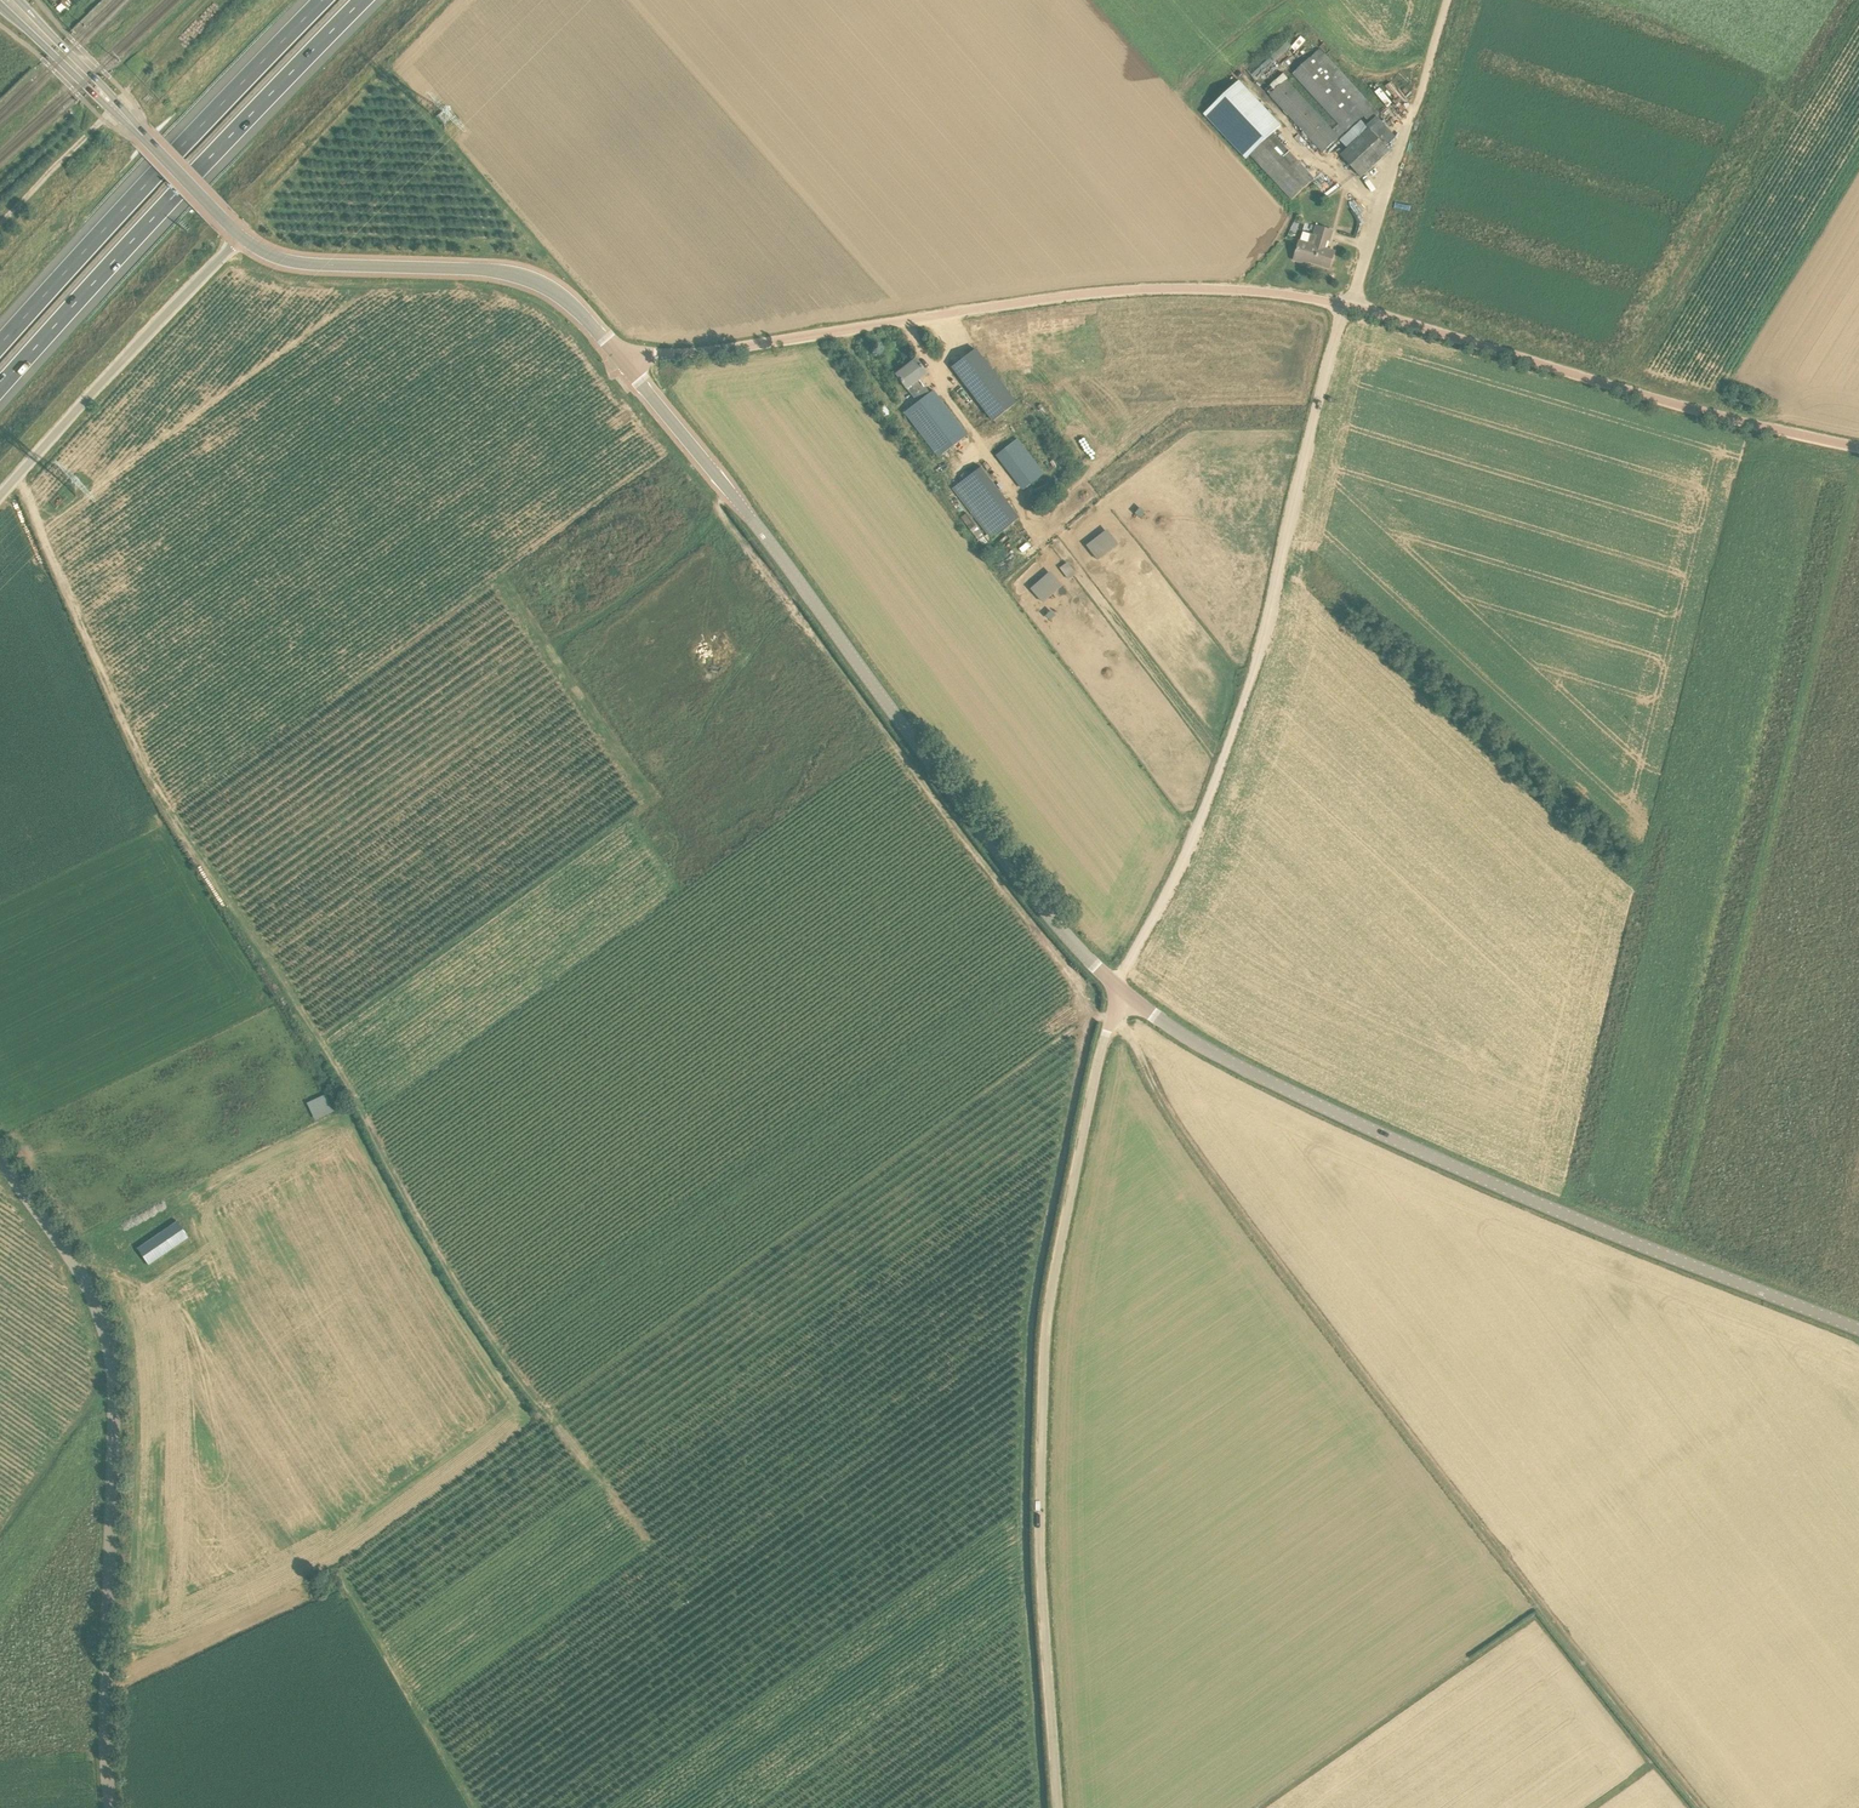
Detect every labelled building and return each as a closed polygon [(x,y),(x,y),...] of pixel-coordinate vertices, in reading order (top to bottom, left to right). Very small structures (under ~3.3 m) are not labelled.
[(1286,80),(1270,95),(1323,152),(1363,115),(1370,122),(1376,116),(1379,114),(1321,49),(1293,74),(1339,124),(1333,130),(1286,80)] [(1315,179),(1286,148),(1273,134),(1282,126),(1240,81),(1204,114),(1246,159),(1251,155),(1293,200),(1315,179)] [(1361,177),(1390,151),(1367,126),(1362,120),(1338,142),(1346,151),(1341,156),(1361,177)] [(1328,240),(1330,241),(1333,231),(1317,226),(1314,234),(1312,234),(1304,232),(1295,260),(1305,263),(1306,261),(1330,268),(1335,252),(1325,249),(1328,240)] [(975,349),(952,366),(993,421),(1007,411),(1016,403),(975,349)] [(933,390),(930,392),(920,379),(927,374),(916,359),(896,374),(917,402),(904,412),(938,457),(967,435),(933,390)] [(891,415),(884,405),(879,409),(886,418),(891,415)] [(1017,437),(995,454),(1022,490),(1044,473),(1017,437)] [(992,539),(1019,518),(1015,512),(981,467),(954,488),(988,533),(992,539)] [(1118,543),(1107,528),(1086,545),(1097,559),(1118,543)] [(1060,567),(1068,578),(1075,572),(1067,561),(1060,567)] [(1030,588),(1043,602),(1062,584),(1049,570),(1030,588)] [(177,1233),(146,1251),(153,1263),(185,1245),(177,1233)]
